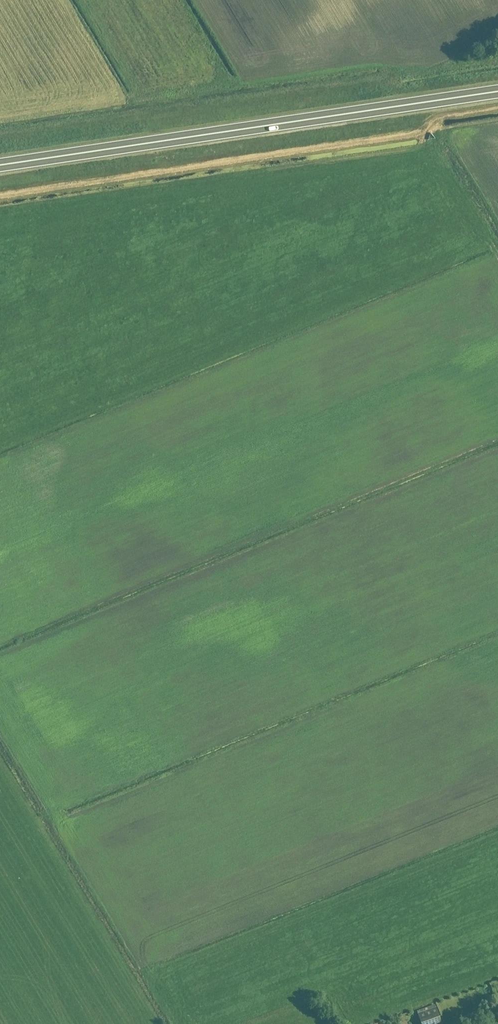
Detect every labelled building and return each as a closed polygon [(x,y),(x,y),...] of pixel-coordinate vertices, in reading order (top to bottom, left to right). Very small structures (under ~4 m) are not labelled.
[(422,1020),(423,1023),(436,1023),(439,1023),(436,1015),(422,1020)]
